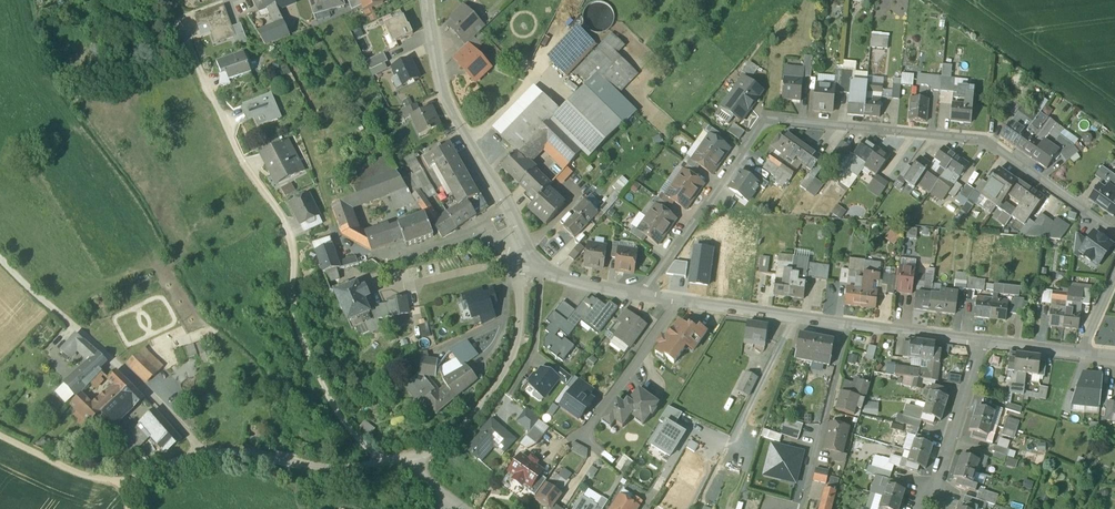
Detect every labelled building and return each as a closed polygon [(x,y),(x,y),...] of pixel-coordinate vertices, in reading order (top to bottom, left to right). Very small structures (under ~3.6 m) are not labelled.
[(259,15),(276,7),(272,0),(252,0),(259,15)] [(278,12),(295,4),(293,0),(273,0),(278,12)] [(316,16),(345,7),(342,0),(310,0),(316,16)] [(352,12),(361,7),(359,0),(347,0),(352,12)] [(364,12),(384,4),(382,0),(359,0),(364,12)] [(613,25),(614,18),(613,12),(609,7),(604,4),(598,3),(592,4),(587,7),(583,13),(582,19),(584,25),(587,30),(592,33),(598,34),(604,33),(610,30),(613,25)] [(462,4),(452,14),(457,18),(466,9),(462,4)] [(457,18),(448,26),(461,40),(471,31),(477,25),(471,19),(472,15),(466,9),(457,18)] [(225,11),(196,22),(200,32),(209,29),(216,48),(236,41),(225,11)] [(278,12),(271,15),(277,29),(284,25),(278,12)] [(403,17),(384,26),(389,36),(394,34),(398,41),(413,34),(409,26),(408,26),(403,17)] [(277,29),(259,38),(267,50),(290,38),(284,25),(277,29)] [(578,30),(549,60),(567,77),(596,47),(578,30)] [(471,31),(461,40),(466,45),(467,44),(476,36),(471,31)] [(480,49),(486,37),(478,33),(472,45),(480,49)] [(611,34),(574,74),(585,84),(584,87),(560,112),(558,113),(589,144),(581,153),(589,160),(623,125),(624,126),(636,113),(617,94),(636,74),(616,54),(624,46),(611,34)] [(889,39),(871,36),(870,47),(888,49),(889,39)] [(475,52),(467,44),(466,45),(453,58),(460,65),(475,52)] [(475,52),(460,65),(469,74),(467,75),(475,83),(490,68),(475,52)] [(384,54),(365,62),(369,70),(371,69),(371,70),(373,69),(385,64),(388,62),(384,54)] [(246,57),(219,67),(223,79),(228,78),(231,85),(237,83),(253,77),(246,57)] [(812,58),(804,58),(803,70),(802,77),(803,77),(811,78),(812,58)] [(409,59),(393,67),(397,77),(402,86),(419,79),(409,59)] [(857,70),(858,62),(845,61),(844,69),(857,70)] [(385,64),(373,69),(376,76),(388,70),(385,64)] [(951,66),(942,65),(941,78),(940,91),(947,92),(948,79),(950,79),(951,66)] [(803,70),(784,68),(783,79),(784,79),(803,81),(803,77),(802,77),(803,70)] [(852,72),(842,71),(841,79),(840,93),(850,95),(851,82),(852,72)] [(933,77),(918,75),(917,85),(932,87),(933,77)] [(397,77),(392,79),(397,89),(402,86),(397,77)] [(941,78),(933,77),(932,87),(931,91),(940,91),(941,78)] [(231,85),(228,78),(223,79),(223,80),(222,90),(237,89),(237,83),(231,85)] [(744,78),(741,83),(749,88),(751,86),(753,84),(744,78)] [(803,81),(784,79),(782,100),(801,102),(803,81)] [(892,91),(882,90),(881,98),(900,100),(901,86),(901,79),(893,79),(892,91)] [(851,82),(850,95),(848,115),(864,116),(865,100),(867,84),(851,82)] [(749,88),(741,83),(731,96),(735,98),(725,111),(734,117),(741,122),(751,109),(748,106),(759,91),(751,86),(749,88)] [(883,85),(867,84),(865,100),(881,102),(881,98),(882,90),(883,85)] [(835,87),(817,85),(814,111),(832,113),(834,93),(835,87)] [(491,129),(502,138),(543,96),(534,86),(491,129)] [(966,88),(958,87),(958,94),(957,99),(965,99),(966,95),(966,88)] [(731,96),(730,95),(721,107),(723,108),(717,116),(728,125),(734,117),(725,111),(735,98),(731,96)] [(973,95),(966,95),(965,99),(965,106),(972,106),(973,95)] [(543,96),(502,138),(517,153),(517,154),(529,141),(523,135),(535,124),(541,130),(557,113),(558,113),(560,112),(543,96)] [(927,100),(910,98),(908,121),(925,122),(927,100)] [(271,99),(246,110),(251,123),(267,117),(270,126),(282,121),(275,107),(274,107),(271,99)] [(881,102),(865,100),(864,116),(879,118),(881,102)] [(1023,108),(1016,103),(1009,112),(1016,116),(1017,117),(1018,114),(1023,108)] [(965,106),(952,104),(950,121),(970,123),(972,106),(965,106)] [(415,105),(402,111),(406,119),(411,117),(410,117),(419,112),(415,105)] [(1051,110),(1045,106),(1043,110),(1049,114),(1051,110)] [(419,112),(410,117),(411,117),(420,136),(440,127),(430,107),(419,112)] [(1037,118),(1023,108),(1018,114),(1033,124),(1037,118)] [(558,113),(557,113),(541,130),(535,124),(523,135),(529,141),(517,154),(517,153),(516,154),(527,164),(547,144),(559,156),(569,166),(581,153),(589,144),(558,113)] [(1033,124),(1018,114),(1017,117),(1016,116),(1011,123),(1026,133),(1031,127),(1033,124)] [(1033,124),(1031,127),(1037,131),(1046,118),(1040,114),(1033,124)] [(1055,124),(1046,118),(1037,131),(1039,132),(1033,139),(1041,145),(1043,143),(1047,138),(1046,137),(1053,127),(1055,124)] [(1026,133),(1011,123),(1001,137),(1016,148),(1026,134),(1026,133)] [(745,132),(734,124),(729,132),(739,139),(745,132)] [(1062,129),(1055,124),(1053,127),(1059,132),(1062,129)] [(722,137),(709,127),(704,133),(709,137),(709,136),(718,142),(722,137)] [(1031,127),(1026,133),(1026,134),(1033,139),(1039,132),(1037,131),(1031,127)] [(1059,132),(1053,127),(1046,137),(1047,138),(1052,142),(1059,132)] [(1052,142),(1047,138),(1043,143),(1048,147),(1050,144),(1052,146),(1059,136),(1063,130),(1062,129),(1059,132),(1052,142)] [(1079,142),(1063,130),(1059,136),(1073,146),(1077,143),(1079,142)] [(782,132),(774,143),(778,145),(785,134),(782,132)] [(785,134),(778,145),(790,154),(799,141),(787,132),(785,134)] [(1026,134),(1016,148),(1031,158),(1041,145),(1026,134)] [(709,137),(701,148),(721,162),(729,150),(718,142),(709,136),(709,137)] [(1073,146),(1059,136),(1052,146),(1050,144),(1048,147),(1058,154),(1061,156),(1073,146)] [(878,149),(865,140),(856,153),(860,155),(858,158),(866,165),(878,149)] [(811,150),(799,141),(790,154),(787,158),(793,163),(796,158),(802,163),(811,150)] [(1041,145),(1031,158),(1047,169),(1058,154),(1048,147),(1043,143),(1041,145)] [(1082,150),(1077,143),(1073,146),(1078,153),(1082,150)] [(479,198),(469,180),(469,181),(465,175),(466,175),(460,164),(460,165),(457,160),(457,159),(449,144),(429,155),(428,154),(425,156),(425,157),(423,159),(429,170),(436,166),(459,208),(468,203),(468,204),(479,198)] [(839,144),(829,157),(839,164),(848,150),(839,144)] [(1073,146),(1061,156),(1066,163),(1078,153),(1073,146)] [(299,176),(284,147),(262,158),(266,167),(269,166),(279,186),(299,176)] [(944,147),(935,160),(941,165),(939,167),(945,171),(946,171),(956,156),(944,147)] [(692,161),(699,167),(711,175),(721,162),(701,148),(692,161)] [(890,157),(878,149),(866,165),(872,168),(874,165),(881,170),(890,157)] [(822,157),(811,150),(802,163),(801,164),(811,172),(822,157)] [(784,162),(772,153),(767,161),(768,162),(779,170),(784,162)] [(527,164),(516,154),(502,169),(526,191),(539,177),(527,164)] [(420,166),(414,155),(406,160),(411,171),(412,171),(420,166)] [(569,166),(559,156),(539,177),(526,191),(525,191),(536,202),(547,190),(569,166)] [(968,164),(956,156),(946,171),(951,174),(952,173),(958,178),(968,164)] [(390,157),(382,159),(389,176),(396,173),(398,171),(393,163),(390,157)] [(699,167),(692,161),(687,157),(683,163),(695,172),(699,167)] [(811,172),(809,175),(814,179),(827,161),(822,157),(811,172)] [(802,163),(796,158),(793,163),(787,158),(784,162),(796,171),(801,164),(802,163)] [(905,181),(904,181),(914,188),(928,169),(931,165),(921,158),(912,170),(905,181)] [(382,159),(344,174),(352,190),(354,189),(389,176),(382,159)] [(779,170),(768,162),(763,169),(774,177),(779,170)] [(796,171),(784,162),(779,170),(791,178),(796,171)] [(862,170),(850,162),(845,168),(858,177),(862,170)] [(695,172),(683,163),(679,169),(683,172),(683,171),(692,177),(695,172)] [(881,170),(874,165),(872,168),(866,165),(864,168),(876,177),(881,170)] [(420,166),(412,171),(414,175),(422,170),(420,166)] [(907,166),(899,177),(905,181),(912,170),(907,166)] [(1109,172),(1102,167),(1095,177),(1102,181),(1109,172)] [(941,178),(928,169),(917,184),(930,193),(931,193),(936,185),(941,178)] [(406,179),(400,170),(398,171),(396,173),(402,182),(406,179)] [(406,179),(402,182),(406,188),(411,197),(412,196),(419,192),(421,195),(425,200),(435,195),(422,170),(414,175),(406,179)] [(791,178),(779,170),(774,177),(772,180),(784,189),(791,178)] [(987,184),(980,195),(997,206),(1002,198),(1005,200),(1007,197),(1010,193),(1017,183),(997,170),(987,184)] [(683,172),(674,184),(694,198),(703,185),(692,177),(683,171),(683,172)] [(951,174),(946,171),(945,171),(941,178),(948,184),(953,178),(951,174)] [(1109,172),(1102,181),(1098,186),(1104,190),(1114,176),(1109,172)] [(389,176),(354,189),(357,198),(360,205),(391,194),(406,188),(402,182),(396,173),(389,176)] [(749,202),(760,186),(748,178),(741,173),(730,190),(749,202)] [(752,173),(748,178),(760,186),(765,190),(769,185),(752,173)] [(808,175),(800,187),(806,191),(814,179),(809,175),(808,175)] [(1104,190),(1105,191),(1106,189),(1112,193),(1114,190),(1114,189),(1114,176),(1104,190)] [(887,184),(879,178),(871,189),(879,195),(887,184)] [(948,184),(941,178),(936,185),(948,194),(953,187),(948,184)] [(814,179),(806,191),(814,197),(823,185),(814,179)] [(1017,183),(1010,193),(1022,202),(1031,189),(1019,180),(1017,183)] [(982,181),(974,191),(980,195),(987,184),(982,181)] [(961,187),(956,183),(953,187),(948,194),(954,198),(961,187)] [(624,190),(616,184),(613,188),(616,191),(620,194),(624,190)] [(666,196),(665,196),(674,203),(685,210),(694,198),(674,184),(666,196)] [(948,194),(936,185),(931,193),(943,201),(948,194)] [(961,195),(969,200),(974,191),(966,186),(961,195)] [(1104,190),(1098,186),(1089,199),(1101,208),(1110,195),(1105,191),(1104,190)] [(406,188),(391,194),(397,210),(416,203),(411,197),(406,188)] [(1031,189),(1022,202),(1034,210),(1043,198),(1031,189)] [(536,202),(531,208),(541,216),(538,219),(546,226),(557,214),(556,214),(564,206),(558,200),(552,194),(547,190),(536,202)] [(616,191),(599,210),(604,215),(617,200),(617,199),(620,195),(620,194),(616,191)] [(991,214),(997,206),(974,191),(969,200),(991,214)] [(419,192),(412,196),(424,212),(430,208),(425,200),(421,195),(419,192)] [(674,203),(665,196),(666,196),(662,193),(657,199),(668,207),(670,208),(674,203)] [(1022,202),(1010,193),(1007,197),(1020,206),(1022,202)] [(1110,195),(1101,208),(1113,217),(1114,215),(1114,198),(1110,195)] [(357,198),(347,202),(350,209),(360,205),(357,198)] [(479,198),(468,204),(477,217),(487,211),(486,209),(485,209),(483,206),(484,206),(479,198)] [(657,199),(655,198),(651,204),(655,207),(655,206),(664,212),(668,207),(657,199)] [(1016,211),(1004,203),(1005,200),(1002,198),(997,206),(1004,213),(1011,218),(1016,211)] [(309,199),(291,208),(301,228),(306,225),(309,228),(314,225),(315,221),(319,219),(309,199)] [(964,218),(975,204),(969,200),(958,214),(964,218)] [(388,228),(366,235),(358,231),(350,209),(347,202),(333,209),(343,237),(371,252),(394,243),(389,231),(388,228)] [(584,202),(573,213),(576,215),(577,215),(587,225),(597,214),(584,202)] [(1016,211),(1011,218),(1020,224),(1023,226),(1027,220),(1034,210),(1022,202),(1020,206),(1016,211)] [(459,208),(447,216),(448,217),(457,230),(477,217),(468,204),(468,203),(459,208)] [(655,207),(646,219),(666,233),(675,220),(664,212),(655,206),(655,207)] [(430,208),(424,212),(442,239),(457,230),(448,217),(440,221),(430,208)] [(1011,218),(1004,213),(999,220),(1006,225),(1011,218)] [(639,214),(631,226),(634,228),(638,231),(646,219),(639,214)] [(576,215),(563,228),(574,239),(587,226),(587,225),(577,215),(576,215)] [(1053,224),(1040,215),(1033,224),(1024,237),(1060,240),(1065,233),(1053,224)] [(426,217),(389,231),(394,243),(404,240),(406,247),(433,237),(426,217)] [(1020,224),(1011,218),(1006,225),(999,235),(1011,236),(1020,224)] [(1069,227),(1057,218),(1053,224),(1065,233),(1069,227)] [(314,225),(309,228),(306,225),(301,228),(305,235),(323,226),(319,219),(315,221),(314,225)] [(666,233),(646,219),(638,231),(637,231),(646,238),(658,245),(666,233)] [(1027,220),(1023,226),(1025,227),(1018,237),(1024,237),(1033,224),(1027,220)] [(903,232),(896,226),(886,239),(894,245),(903,232)] [(638,231),(634,228),(630,234),(643,243),(646,238),(637,231),(638,231)] [(1112,246),(1094,233),(1087,243),(1080,252),(1081,252),(1086,256),(1085,258),(1091,262),(1094,258),(1100,262),(1112,246)] [(1087,243),(1076,235),(1073,254),(1078,257),(1081,252),(1080,252),(1087,243)] [(330,241),(313,247),(316,253),(332,247),(330,241)] [(613,243),(611,259),(617,259),(618,249),(619,249),(620,244),(613,243)] [(605,247),(587,244),(585,267),(602,270),(605,247)] [(569,257),(573,261),(583,249),(578,245),(569,257)] [(332,247),(316,253),(324,276),(337,272),(340,271),(338,265),(332,247)] [(690,284),(708,287),(713,250),(695,248),(690,284)] [(619,249),(618,249),(617,259),(615,272),(633,275),(636,251),(619,249)] [(810,252),(795,250),(794,256),(794,259),(809,261),(810,252)] [(794,256),(779,254),(778,262),(793,264),(793,259),(794,259),(794,256)] [(770,258),(761,257),(759,272),(768,274),(770,258)] [(356,258),(338,265),(340,271),(358,265),(356,258)] [(794,259),(793,259),(793,264),(792,271),(792,273),(799,274),(798,283),(806,284),(808,264),(809,261),(794,259)] [(865,262),(850,261),(849,271),(850,271),(849,279),(856,279),(863,280),(864,272),(865,262)] [(666,275),(686,277),(688,264),(675,262),(666,275)] [(793,264),(778,262),(777,270),(784,271),(784,270),(792,271),(793,264)] [(881,264),(865,262),(864,272),(879,274),(881,264)] [(829,267),(808,264),(806,278),(827,281),(829,267)] [(931,266),(920,264),(919,275),(926,276),(927,269),(930,269),(931,266)] [(915,270),(900,268),(897,292),(912,294),(915,270)] [(930,269),(927,269),(926,276),(925,283),(925,285),(924,295),(931,296),(931,295),(935,270),(930,269)] [(792,271),(784,270),(784,271),(783,281),(791,282),(792,273),(792,271)] [(849,271),(842,270),(840,283),(848,285),(849,279),(850,271),(849,271)] [(340,282),(337,272),(324,276),(327,284),(340,282)] [(879,274),(864,272),(863,280),(863,281),(878,283),(879,274)] [(968,275),(956,273),(954,288),(966,290),(966,289),(967,278),(968,275)] [(896,276),(883,275),(882,286),(887,287),(886,293),(894,294),(896,276)] [(926,276),(919,275),(917,282),(925,283),(926,276)] [(985,280),(967,278),(966,289),(984,292),(985,280)] [(863,280),(856,279),(855,290),(862,291),(863,281),(863,280)] [(783,281),(776,280),(774,296),(789,297),(791,282),(783,281)] [(878,283),(863,281),(862,291),(877,293),(878,283)] [(791,282),(789,297),(804,299),(806,284),(798,283),(791,282)] [(349,285),(331,293),(333,299),(336,297),(336,296),(351,289),(349,285)] [(1016,287),(994,285),(993,291),(992,298),(997,299),(997,293),(1015,295),(1016,287)] [(366,290),(360,292),(357,287),(351,289),(336,296),(336,297),(341,307),(340,309),(341,313),(344,314),(349,325),(370,315),(364,302),(370,299),(366,290)] [(1091,290),(1069,287),(1069,288),(1068,288),(1068,294),(1067,302),(1082,304),(1090,305),(1091,290)] [(855,290),(847,289),(845,305),(859,307),(862,291),(855,290)] [(481,290),(462,296),(464,304),(467,303),(483,298),(481,290)] [(877,293),(862,291),(859,307),(875,309),(877,293)] [(958,294),(940,291),(940,296),(931,295),(931,296),(929,311),(955,315),(958,294)] [(1052,292),(1043,291),(1041,304),(1051,305),(1051,300),(1052,292)] [(1063,294),(1052,292),(1051,300),(1067,302),(1068,294),(1063,294)] [(483,298),(467,303),(473,321),(480,318),(493,314),(490,306),(496,305),(493,294),(483,298)] [(924,295),(916,294),(914,309),(929,311),(931,296),(924,295)] [(992,303),(985,302),(986,298),(977,297),(974,317),(990,319),(992,303)] [(1024,299),(1014,298),(1013,302),(1012,301),(1010,314),(1026,316),(1027,304),(1023,303),(1024,299)] [(999,304),(992,303),(990,319),(1006,321),(1008,301),(1000,300),(999,304)] [(389,306),(391,319),(409,316),(406,301),(389,304),(389,306)] [(605,309),(596,302),(592,307),(585,301),(576,313),(567,325),(575,331),(581,323),(598,336),(617,310),(609,303),(605,309)] [(1082,304),(1067,302),(1066,309),(1066,310),(1073,310),(1072,313),(1080,314),(1082,304)] [(563,303),(554,315),(562,321),(566,316),(564,314),(569,308),(563,303)] [(389,306),(376,309),(376,313),(370,315),(373,323),(391,319),(389,306)] [(569,308),(564,314),(566,316),(562,321),(567,325),(576,313),(569,308)] [(1058,311),(1050,310),(1048,326),(1063,328),(1066,310),(1066,309),(1059,308),(1058,311)] [(1073,310),(1066,310),(1063,328),(1078,330),(1080,314),(1072,313),(1073,310)] [(625,311),(617,321),(623,326),(631,316),(625,311)] [(493,314),(480,318),(483,327),(495,322),(493,314)] [(554,315),(554,314),(546,324),(550,327),(545,333),(549,337),(545,343),(543,350),(562,364),(574,349),(564,341),(562,344),(555,339),(559,333),(568,340),(575,331),(567,325),(562,321),(554,315)] [(370,315),(349,325),(352,333),(373,323),(370,315)] [(645,326),(631,316),(623,326),(615,338),(629,349),(645,326)] [(674,364),(687,345),(694,350),(707,332),(700,326),(697,330),(689,324),(687,327),(682,323),(679,323),(673,331),(672,331),(665,340),(663,339),(661,339),(659,342),(659,344),(661,345),(655,353),(663,359),(664,357),(674,364)] [(767,326),(747,323),(744,344),(753,345),(754,342),(765,343),(767,326)] [(816,337),(800,333),(796,353),(802,355),(802,357),(811,359),(816,337)] [(99,355),(76,334),(61,352),(70,358),(78,349),(86,356),(92,362),(99,355)] [(834,340),(816,337),(811,359),(810,363),(820,365),(821,358),(830,360),(834,340)] [(923,342),(900,339),(897,358),(916,361),(921,361),(923,342)] [(935,344),(923,342),(921,361),(930,362),(939,363),(940,351),(934,350),(935,345),(935,344)] [(209,362),(202,343),(194,346),(198,356),(195,357),(198,366),(209,362)] [(467,343),(458,347),(456,349),(461,356),(467,365),(478,357),(467,343)] [(194,346),(176,352),(179,363),(195,357),(198,356),(194,346)] [(877,348),(869,346),(866,359),(873,361),(877,348)] [(456,349),(451,352),(456,360),(461,356),(456,349)] [(159,363),(145,350),(140,354),(154,368),(159,363)] [(427,354),(420,355),(422,362),(429,363),(427,354)] [(1029,356),(1016,354),(1015,361),(1014,373),(1017,373),(1026,375),(1029,356)] [(99,355),(92,362),(79,372),(73,378),(72,377),(65,384),(78,398),(81,395),(90,384),(98,376),(101,373),(102,373),(102,372),(100,370),(107,364),(99,355)] [(1040,358),(1029,356),(1026,375),(1032,375),(1038,376),(1040,364),(1040,358)] [(930,362),(921,361),(920,370),(919,371),(926,372),(929,369),(930,362)] [(440,399),(428,384),(430,382),(428,377),(427,377),(428,377),(429,363),(422,362),(421,375),(411,384),(437,416),(456,400),(449,392),(440,399)] [(939,363),(930,362),(929,369),(933,373),(938,373),(939,363)] [(441,365),(429,363),(428,377),(430,382),(436,378),(436,377),(438,376),(437,376),(436,376),(436,371),(438,369),(441,365)] [(915,370),(895,367),(894,376),(914,378),(918,379),(919,371),(920,370),(915,370)] [(467,369),(446,386),(449,392),(456,400),(477,382),(467,369)] [(558,369),(552,376),(559,381),(558,382),(566,388),(573,380),(558,369)] [(929,369),(926,372),(919,371),(918,379),(923,380),(937,382),(938,373),(933,373),(929,369)] [(548,377),(541,371),(537,377),(534,377),(529,383),(530,386),(537,392),(536,393),(536,395),(542,400),(545,400),(558,382),(559,381),(552,376),(548,377)] [(92,406),(81,395),(78,398),(71,405),(90,423),(101,413),(102,411),(122,394),(131,386),(117,372),(109,380),(115,386),(92,406)] [(758,378),(747,372),(737,391),(748,397),(758,378)] [(1026,375),(1017,373),(1016,384),(1025,386),(1026,375)] [(1101,407),(1104,378),(1081,375),(1076,393),(1071,404),(1101,407)] [(98,376),(90,384),(94,388),(102,379),(101,378),(98,376)] [(918,379),(914,378),(912,388),(920,389),(923,380),(918,379)] [(852,385),(844,383),(841,393),(854,396),(859,381),(854,379),(852,385)] [(869,383),(859,381),(854,396),(864,399),(869,383)] [(595,392),(581,382),(573,392),(587,402),(595,392)] [(1016,384),(1010,384),(1009,394),(1023,396),(1024,392),(1025,386),(1016,384)] [(131,386),(122,394),(132,406),(134,408),(144,399),(131,386)] [(1048,388),(1040,386),(1039,394),(1040,394),(1039,399),(1046,400),(1048,388)] [(943,391),(931,388),(930,392),(930,393),(942,397),(943,391)] [(639,390),(629,404),(628,403),(625,408),(617,402),(602,423),(611,430),(615,425),(623,430),(632,417),(636,419),(635,421),(643,427),(650,417),(652,418),(656,411),(655,410),(659,405),(639,390)] [(587,402),(573,392),(561,409),(580,422),(591,405),(587,402)] [(1076,393),(1067,392),(1061,411),(1069,414),(1071,404),(1076,393)] [(854,396),(841,393),(836,411),(854,416),(856,410),(861,412),(864,399),(854,396)] [(942,397),(930,393),(928,399),(926,405),(944,410),(948,399),(942,397)] [(122,394),(102,411),(114,423),(119,419),(124,414),(132,406),(122,394)] [(1020,415),(1022,408),(1008,403),(1005,409),(1020,415)] [(996,408),(984,404),(983,409),(977,407),(973,419),(991,425),(996,408)] [(944,410),(926,405),(924,411),(923,416),(935,420),(941,422),(944,410)] [(924,411),(907,406),(904,416),(904,417),(909,419),(921,422),(923,416),(924,411)] [(666,423),(674,428),(680,419),(682,415),(668,408),(659,423),(665,426),(666,423)] [(540,422),(527,412),(517,425),(530,435),(535,429),(540,422)] [(167,451),(179,439),(154,413),(141,424),(145,428),(153,436),(167,451)] [(904,416),(898,415),(895,423),(907,425),(909,419),(904,417),(904,416)] [(935,420),(923,416),(921,422),(933,426),(935,420)] [(921,422),(909,419),(907,425),(907,426),(909,426),(919,429),(921,422)] [(991,425),(973,419),(969,431),(975,433),(974,438),(986,441),(991,425)] [(803,426),(786,420),(781,436),(798,442),(803,426)] [(477,461),(491,444),(505,456),(516,443),(492,422),(481,435),(482,436),(467,453),(477,461)] [(670,459),(685,435),(674,428),(666,423),(665,426),(651,448),(670,459)] [(848,429),(831,424),(824,451),(841,455),(848,429)] [(265,427),(247,426),(246,440),(264,442),(265,427)] [(919,429),(909,426),(906,434),(913,436),(914,436),(916,436),(917,437),(919,429)] [(135,453),(153,436),(145,428),(128,445),(129,446),(134,452),(135,453)] [(545,438),(535,429),(530,435),(527,440),(537,448),(545,438)] [(1014,433),(1003,429),(1002,435),(1012,439),(1014,433)] [(917,437),(916,436),(915,442),(926,445),(928,440),(917,437)] [(686,449),(694,454),(699,447),(691,442),(686,449)] [(926,445),(915,442),(914,442),(911,453),(929,459),(933,447),(926,445)] [(575,444),(570,453),(586,461),(590,453),(575,444)] [(803,453),(770,445),(763,477),(795,485),(803,453)] [(128,457),(134,452),(129,446),(123,452),(128,457)] [(1007,457),(1009,452),(994,447),(992,452),(1007,457)] [(929,459),(911,453),(907,464),(907,465),(919,469),(925,471),(929,459)] [(988,458),(969,453),(967,458),(979,462),(978,468),(984,470),(988,458)] [(995,454),(992,460),(1004,464),(1006,458),(995,454)] [(882,459),(875,457),(872,468),(876,469),(891,474),(892,474),(894,466),(889,465),(890,461),(883,459),(882,459)] [(967,458),(961,457),(958,468),(976,474),(978,468),(979,462),(967,458)] [(542,475),(521,459),(509,475),(516,480),(514,484),(522,490),(524,486),(531,491),(532,491),(540,479),(543,475),(542,475)] [(919,469),(907,465),(905,471),(917,474),(919,469)] [(872,468),(869,467),(867,474),(873,476),(876,469),(872,468)] [(976,474),(958,468),(954,480),(957,481),(972,486),(972,485),(973,483),(976,474)] [(891,474),(876,469),(873,476),(873,477),(883,480),(889,481),(891,474)] [(829,473),(815,470),(813,482),(826,486),(829,473)] [(561,479),(568,483),(572,477),(565,473),(561,479)] [(555,476),(547,488),(553,492),(561,480),(555,476)] [(985,478),(979,476),(977,482),(983,484),(985,478)] [(660,493),(665,480),(660,478),(655,491),(660,493)] [(540,479),(532,491),(531,491),(528,494),(535,499),(547,483),(540,479)] [(839,481),(830,479),(827,491),(836,494),(839,481)] [(889,481),(883,480),(880,488),(886,490),(887,487),(899,491),(900,485),(889,481)] [(972,486),(957,481),(955,486),(975,493),(978,487),(972,485),(972,486)] [(899,491),(887,487),(886,490),(883,498),(901,504),(905,493),(899,491)] [(547,488),(536,503),(545,508),(552,508),(553,507),(560,497),(553,492),(547,488)] [(825,491),(820,508),(831,508),(836,494),(827,491),(825,491)] [(998,496),(979,491),(976,501),(987,504),(995,506),(998,496)] [(965,497),(962,505),(966,507),(966,506),(975,508),(985,508),(987,504),(976,501),(965,497)] [(633,498),(629,504),(638,508),(639,508),(642,504),(633,498)] [(883,498),(880,508),(899,508),(901,504),(883,498)] [(582,500),(578,507),(577,507),(576,508),(575,508),(596,508),(593,507),(594,506),(590,504),(589,505),(582,500)] [(602,500),(597,508),(605,508),(609,504),(602,500)] [(619,500),(613,508),(638,508),(629,504),(628,506),(619,500)]
